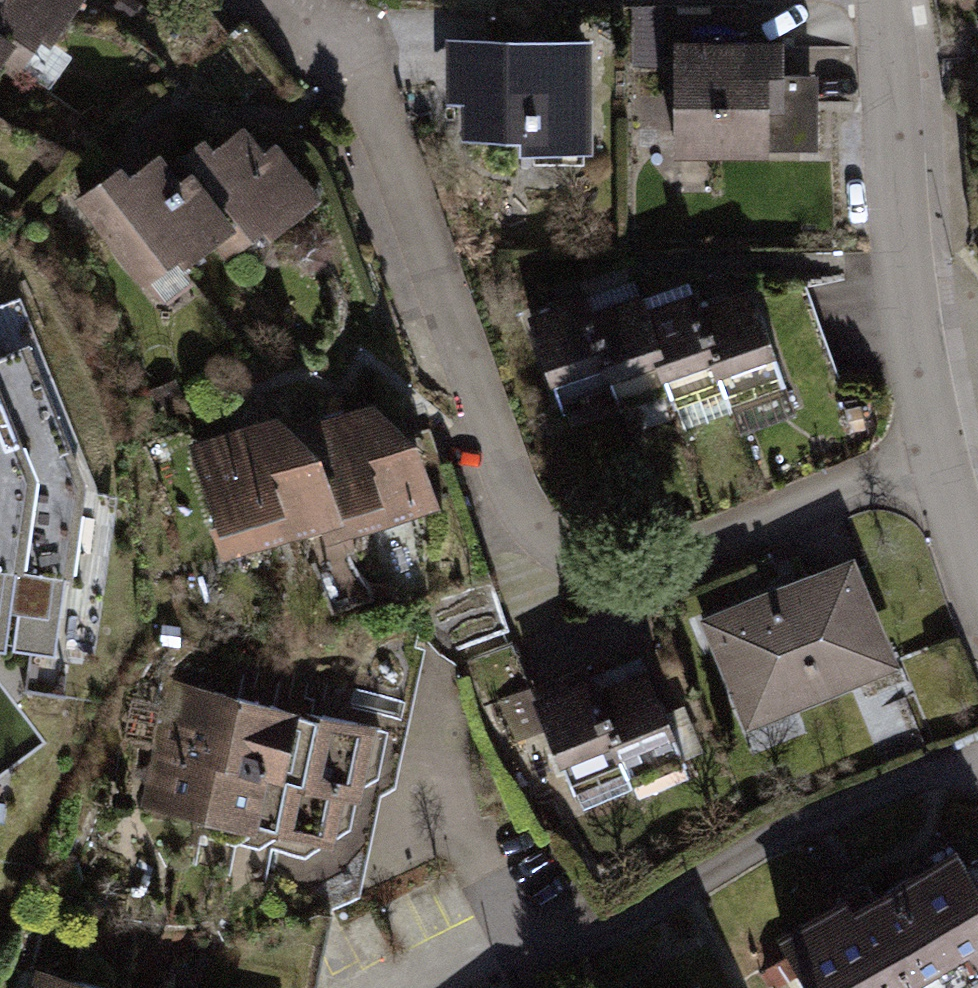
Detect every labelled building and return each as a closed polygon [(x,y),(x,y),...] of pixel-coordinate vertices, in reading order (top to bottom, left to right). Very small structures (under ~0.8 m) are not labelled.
[(88,0),(0,0),(0,29),(28,47),(51,63),(92,2),(88,0)] [(28,47),(0,29),(0,89),(28,47)] [(793,47),(682,47),(682,166),(773,165),(773,88),(793,88),(793,47)] [(597,51),(449,53),(451,150),(599,148),(597,51)] [(266,123),(191,176),(238,241),(249,257),(323,205),(266,123)] [(170,145),(83,206),(151,302),(238,241),(191,176),(170,145)] [(734,398),(738,411),(791,394),(758,292),(706,308),(734,398)] [(677,403),(681,414),(734,398),(706,308),(702,295),(649,311),(677,403)] [(621,406),(625,419),(677,403),(649,311),(645,300),(593,316),(621,406)] [(536,319),(568,422),(621,406),(593,316),(588,303),(536,319)] [(110,667),(127,499),(105,489),(18,308),(0,311),(0,659),(110,667)] [(300,421),(200,456),(239,567),(339,532),(312,456),(300,421)] [(399,426),(312,456),(339,532),(345,551),(431,521),(399,426)] [(702,629),(748,736),(904,670),(858,563),(702,629)] [(634,779),(639,792),(691,773),(655,672),(603,690),(634,779)] [(546,696),(582,797),(634,779),(603,690),(598,678),(546,696)] [(391,736),(201,704),(180,829),(370,860),(391,736)] [(787,943),(811,987),(977,987),(977,885),(959,851),(787,943)] [(39,977),(37,987),(99,987),(39,977)]
